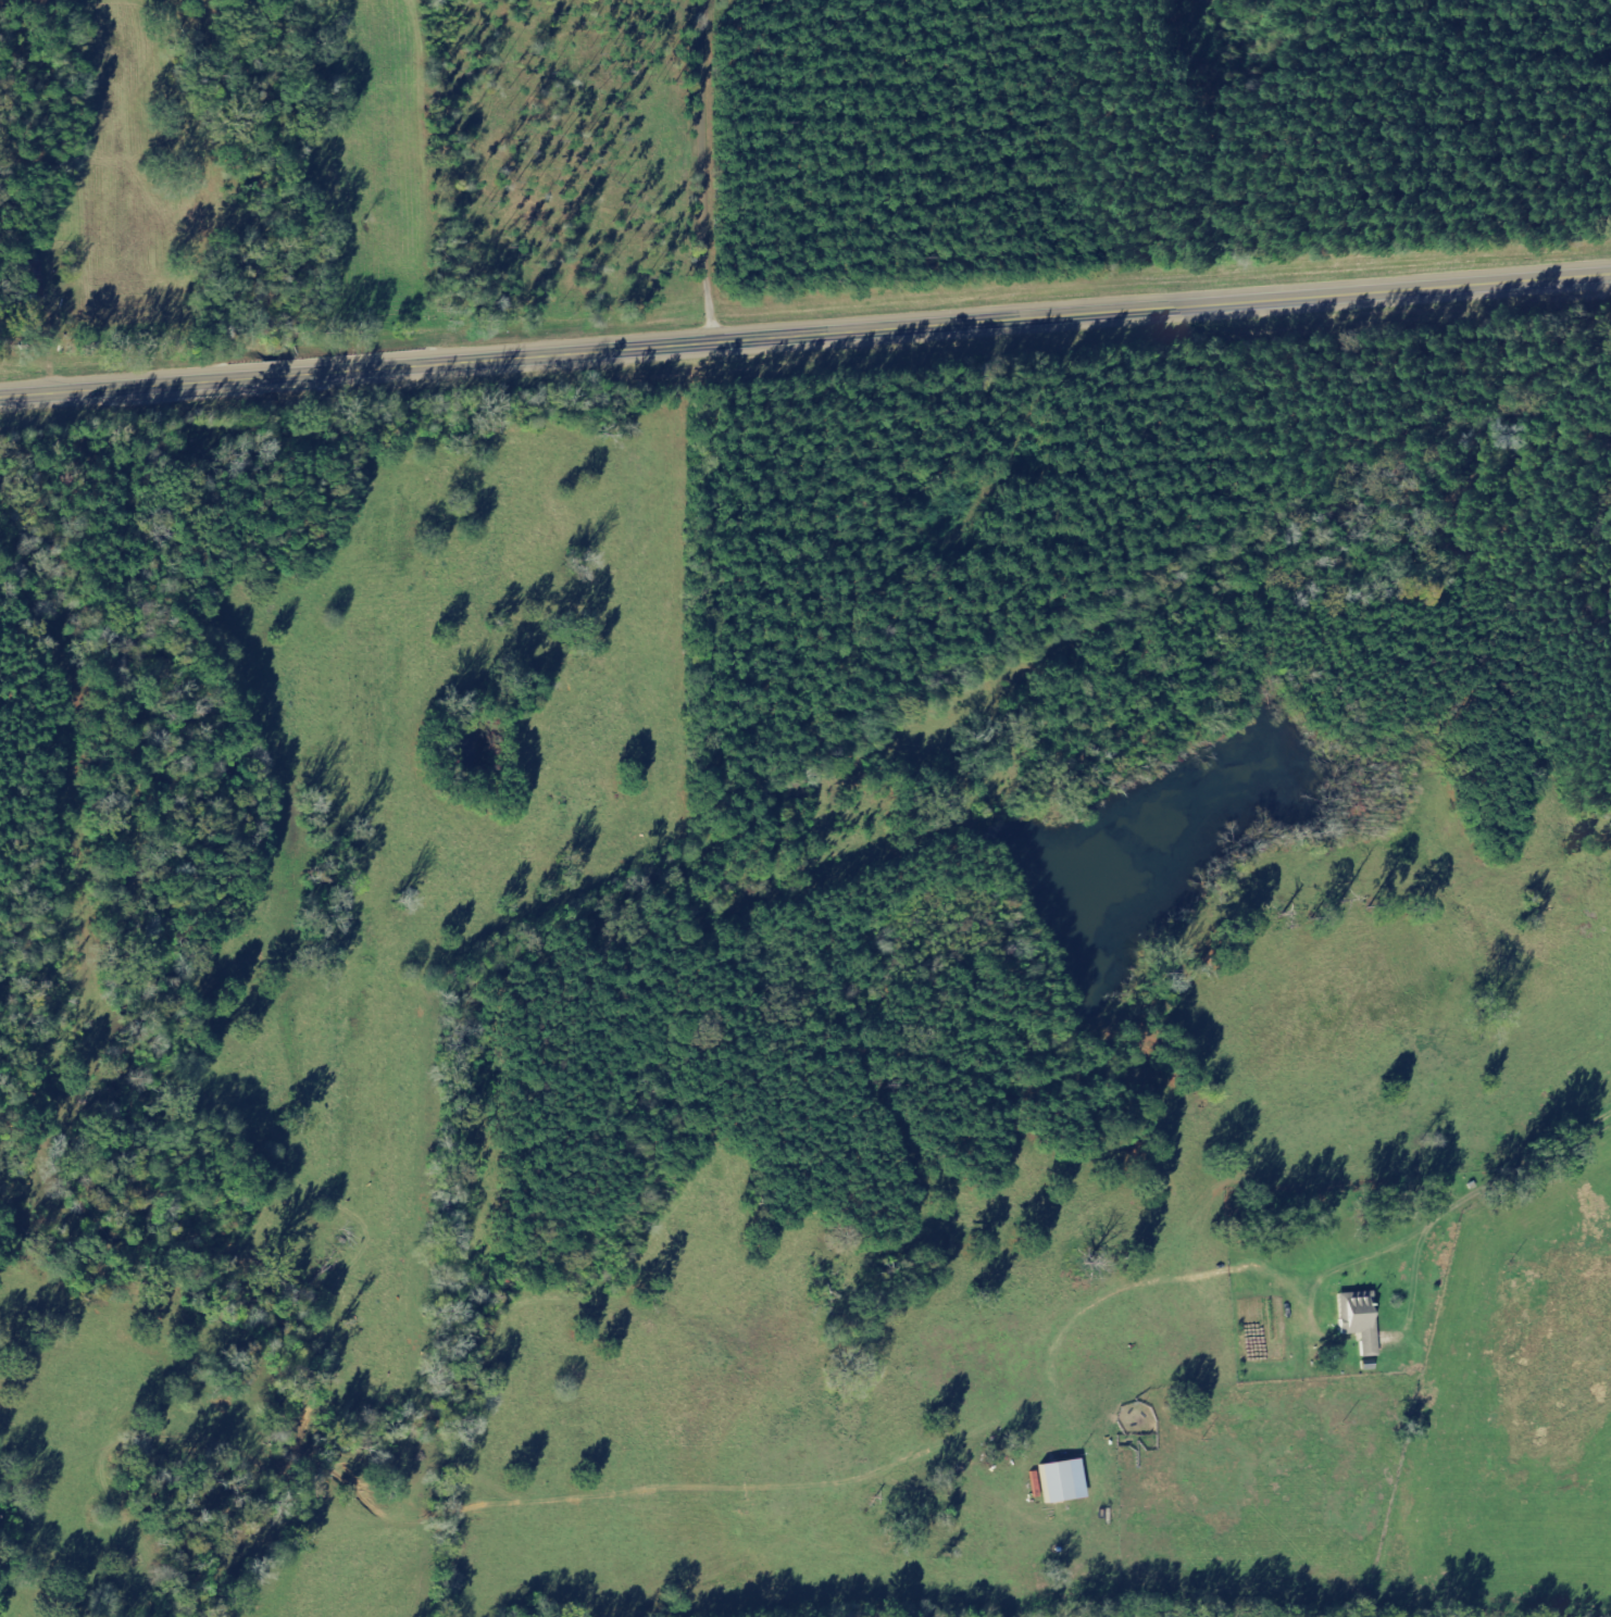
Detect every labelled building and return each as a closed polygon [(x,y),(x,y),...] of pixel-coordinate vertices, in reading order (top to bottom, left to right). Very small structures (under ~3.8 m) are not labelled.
[(1375,1293),(1339,1295),(1341,1336),(1361,1335),(1362,1356),(1378,1355),(1375,1293)] [(1042,1466),(1046,1505),(1086,1501),(1082,1462),(1042,1466)]
